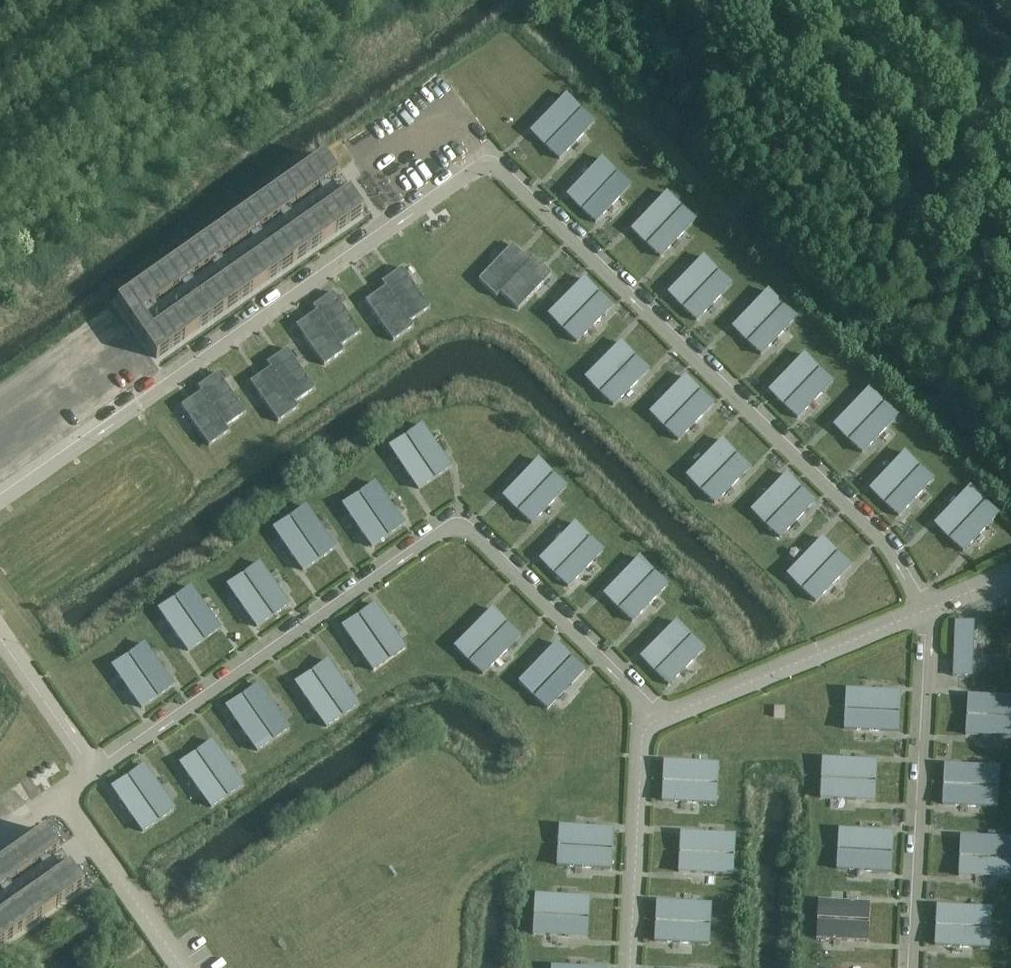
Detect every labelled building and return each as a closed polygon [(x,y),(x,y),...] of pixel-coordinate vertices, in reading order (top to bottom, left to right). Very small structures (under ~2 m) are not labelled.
[(567,94),(530,131),(545,146),(581,108),(567,94)] [(581,108),(545,146),(560,160),(596,122),(581,108)] [(362,212),(324,157),(117,302),(156,357),(362,212)] [(603,158),(566,195),(581,209),(617,172),(603,158)] [(617,172),(581,209),(596,224),(632,186),(617,172)] [(667,192),(631,229),(646,244),(682,206),(667,192)] [(682,206),(646,244),(660,258),(697,220),(682,206)] [(500,292),(529,261),(512,245),(478,280),(496,296),(500,292)] [(704,256),(667,293),(682,307),(718,269),(704,256)] [(517,309),(551,274),(533,257),(529,261),(500,292),(517,309)] [(430,307),(402,268),(382,282),(385,287),(410,321),(430,307)] [(718,269),(682,307),(696,321),(733,284),(718,269)] [(585,277),(548,315),(563,329),(599,291),(585,277)] [(410,321),(385,287),(365,301),(394,340),(413,326),(410,321)] [(768,290),(731,327),(746,341),(783,304),(768,290)] [(599,291),(563,329),(578,343),(614,305),(599,291)] [(360,332),(332,293),(313,307),(316,311),(341,346),(360,332)] [(783,304),(746,341),(761,356),(797,318),(783,304)] [(341,346),(316,311),(296,325),(324,364),(344,350),(341,346)] [(621,341),(584,378),(599,392),(635,355),(621,341)] [(315,389),(287,349),(267,364),(271,368),(296,403),(315,389)] [(805,354),(768,391),(783,405),(819,368),(805,354)] [(635,355),(599,392),(614,407),(650,369),(635,355)] [(296,403),(271,368),(251,382),(279,421),(299,407),(296,403)] [(819,368),(783,405),(798,419),(834,382),(819,368)] [(245,412),(217,373),(197,387),(200,392),(225,427),(245,412)] [(686,376),(649,413),(664,427),(700,390),(686,376)] [(870,388),(833,426),(848,440),(884,402),(870,388)] [(700,390),(664,427),(679,442),(715,404),(700,390)] [(225,427),(200,392),(181,406),(209,445),(229,431),(225,427)] [(884,402),(848,440),(863,454),(899,416),(884,402)] [(405,436),(434,479),(451,467),(422,424),(405,436)] [(388,447),(417,490),(434,479),(405,436),(388,447)] [(723,439),(686,476),(701,490),(737,453),(723,439)] [(905,452),(869,489),(883,503),(920,466),(905,452)] [(737,453),(701,490),(716,504),(752,467),(737,453)] [(539,459),(502,496),(517,510),(553,472),(539,459)] [(920,466),(883,503),(898,517),(934,480),(920,466)] [(553,472),(517,510),(532,524),(568,487),(553,472)] [(787,474),(750,511),(765,525),(801,488),(787,474)] [(359,493),(388,536),(405,525),(375,481),(359,493)] [(970,486),(934,524),(948,538),(985,500),(970,486)] [(801,488),(765,525),(780,539),(816,502),(801,488)] [(342,504),(371,548),(388,536),(359,493),(342,504)] [(985,500),(948,538),(963,552),(999,515),(985,500)] [(289,517),(319,560),(335,549),(305,506),(289,517)] [(272,529),(302,572),(319,560),(289,517),(272,529)] [(575,522),(539,559),(554,574),(590,536),(575,522)] [(590,536),(554,574),(568,588),(605,550),(590,536)] [(823,537),(787,575),(802,589),(838,551),(823,537)] [(838,551),(802,589),(816,603),(853,565),(838,551)] [(639,557),(603,594),(618,608),(654,571),(639,557)] [(243,574),(272,617),(289,605),(259,562),(243,574)] [(654,571),(618,608),(632,623),(669,585),(654,571)] [(226,585),(256,628),(272,617),(243,574),(226,585)] [(174,598),(204,641),(221,629),(191,586),(174,598)] [(158,609),(187,652),(204,641),(174,598),(158,609)] [(358,615),(390,660),(406,648),(375,603),(358,615)] [(492,608),(454,648),(469,662),(507,622),(492,608)] [(341,626),(373,672),(390,660),(358,615),(341,626)] [(676,620),(640,658),(655,672),(691,634),(676,620)] [(972,676),(975,622),(955,621),(952,675),(972,676)] [(507,622),(469,662),(483,676),(522,636),(507,622)] [(691,634),(655,672),(669,686),(706,648),(691,634)] [(128,655),(158,698),(174,686),(145,643),(128,655)] [(557,643),(518,683),(533,697),(571,656),(557,643)] [(111,666),(141,709),(158,698),(128,655),(111,666)] [(571,656),(533,697),(548,711),(586,670),(571,656)] [(311,671),(343,716),(360,705),(328,659),(311,671)] [(295,682),(327,728),(343,716),(311,671),(295,682)] [(241,695),(273,741),(290,729),(258,684),(241,695)] [(900,693),(845,689),(844,710),(899,713),(900,693)] [(225,707),(257,752),(273,741),(241,695),(225,707)] [(967,695),(966,715),(1010,718),(1010,698),(967,695)] [(899,713),(844,710),(843,730),(898,733),(899,713)] [(966,715),(965,736),(1010,738),(1010,718),(966,715)] [(196,752),(228,798),(244,786),(212,741),(196,752)] [(179,764),(211,809),(228,798),(196,752),(179,764)] [(877,762),(822,759),(821,779),(876,782),(877,762)] [(719,765),(664,762),(663,782),(718,785),(719,765)] [(127,776),(159,822),(175,810),(143,765),(127,776)] [(1000,768),(944,765),(943,785),(999,788),(1000,768)] [(110,788),(142,833),(159,822),(127,776),(110,788)] [(876,782),(821,779),(819,799),(875,802),(876,782)] [(718,785),(663,782),(661,802),(717,805),(718,785)] [(999,788),(943,785),(942,805),(997,808),(999,788)] [(614,829),(559,826),(557,846),(613,849),(614,829)] [(894,833),(838,830),(837,850),(893,853),(894,833)] [(84,886),(44,832),(0,863),(0,945),(84,886)] [(736,836),(680,832),(679,853),(734,856),(736,836)] [(960,836),(959,856),(1010,859),(1010,839),(960,836)] [(613,849),(557,846),(556,866),(612,869),(613,849)] [(893,853),(837,850),(836,870),(892,873),(893,853)] [(734,856),(679,853),(678,873),(733,876),(734,856)] [(959,856),(958,876),(1010,879),(1010,859),(959,856)] [(590,899),(534,895),(533,916),(589,919),(590,899)] [(869,903),(817,900),(816,920),(868,923),(869,903)] [(712,905),(656,902),(655,922),(711,925),(712,905)] [(992,909),(937,906),(935,926),(991,929),(992,909)] [(589,919),(533,916),(532,936),(587,939),(589,919)] [(868,923),(816,920),(815,940),(867,943),(868,923)] [(711,925),(655,922),(654,942),(710,945),(711,925)] [(991,929),(935,926),(934,946),(990,949),(991,929)]
